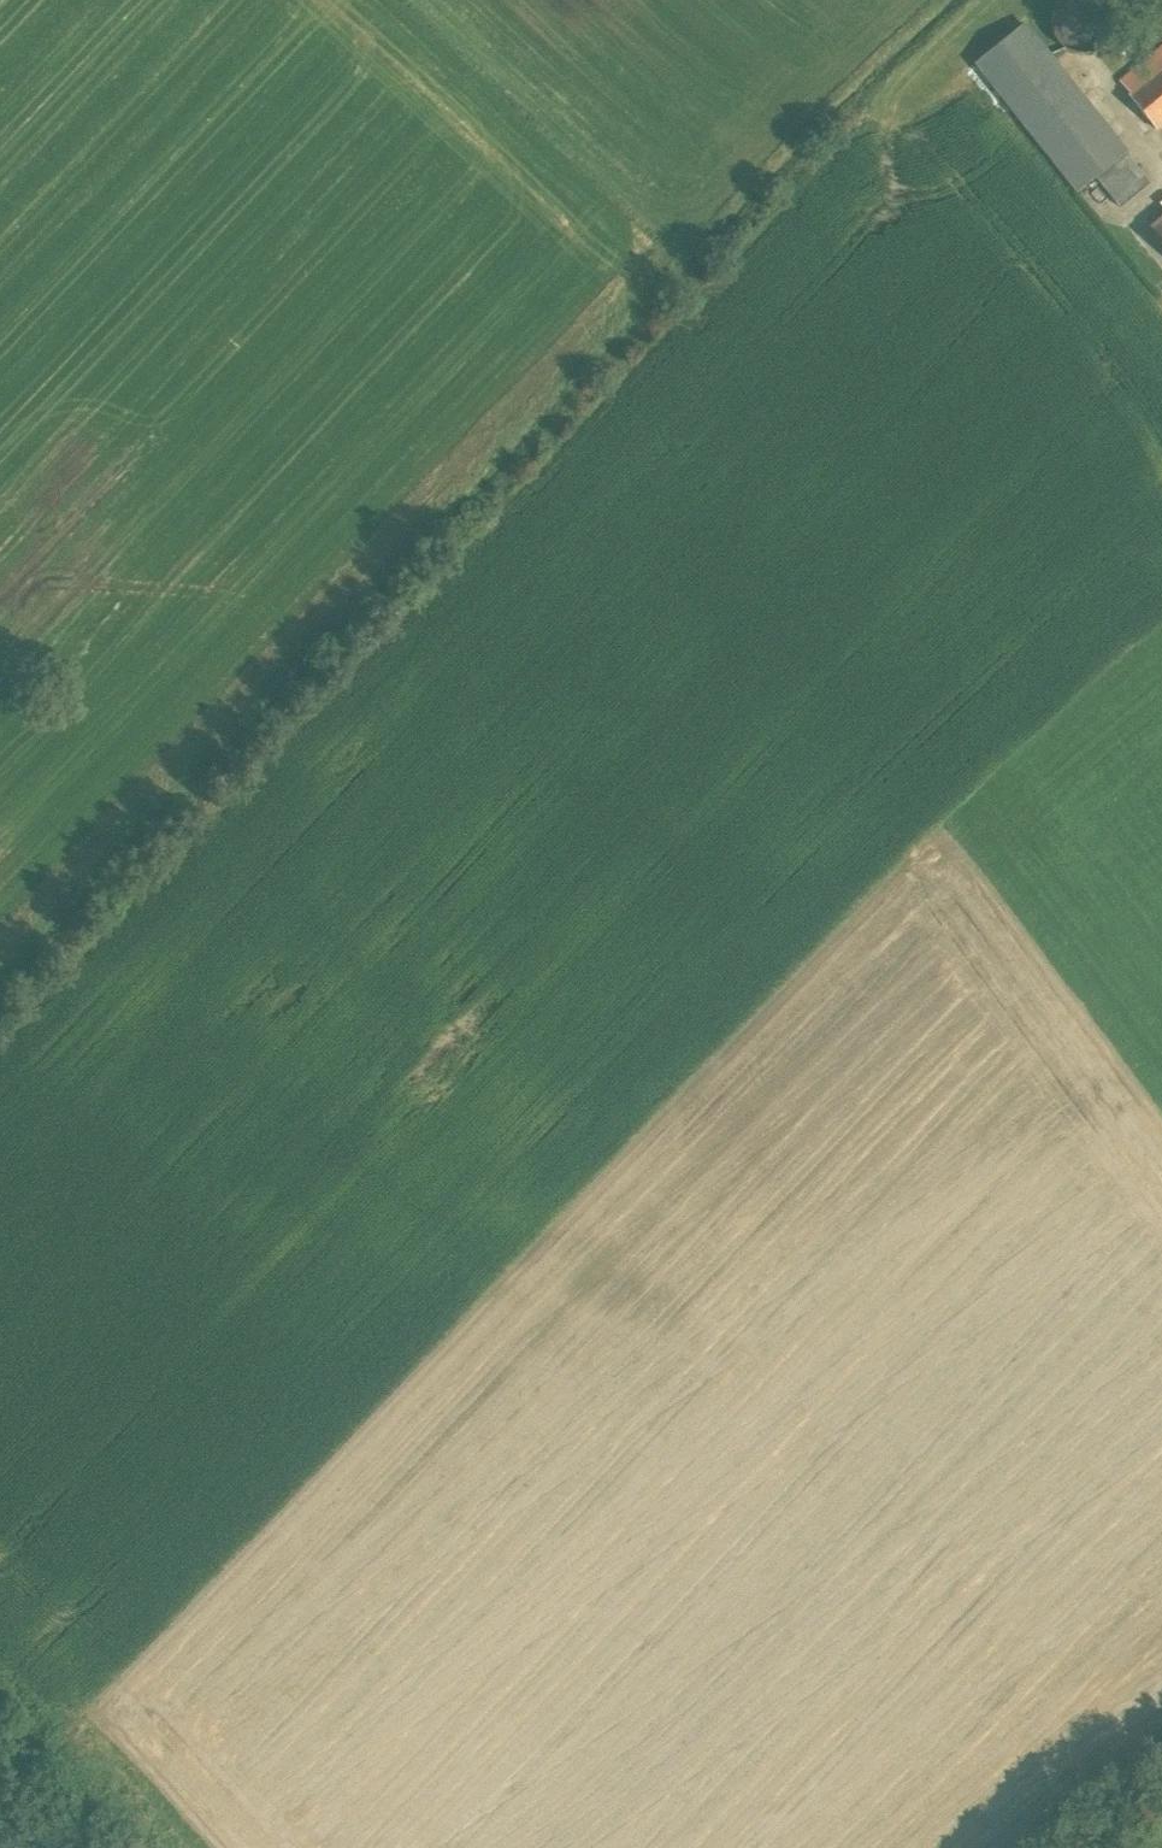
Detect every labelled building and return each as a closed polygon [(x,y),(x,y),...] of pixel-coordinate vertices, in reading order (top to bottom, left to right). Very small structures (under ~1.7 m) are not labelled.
[(1057,6),(1053,15),(1053,25),(1056,35),(1059,41),(1067,47),(1077,51),(1084,51),(1094,49),(1102,44),(1108,35),(1111,23),(1109,9),(1102,1),(1101,0),(1063,0),(1057,6)] [(1151,184),(1025,25),(976,64),(988,78),(1078,192),(1096,177),(1121,208),(1151,184)] [(1116,81),(1153,127),(1161,120),(1161,45),(1116,81)] [(1143,230),(1161,253),(1161,214),(1143,230)]
